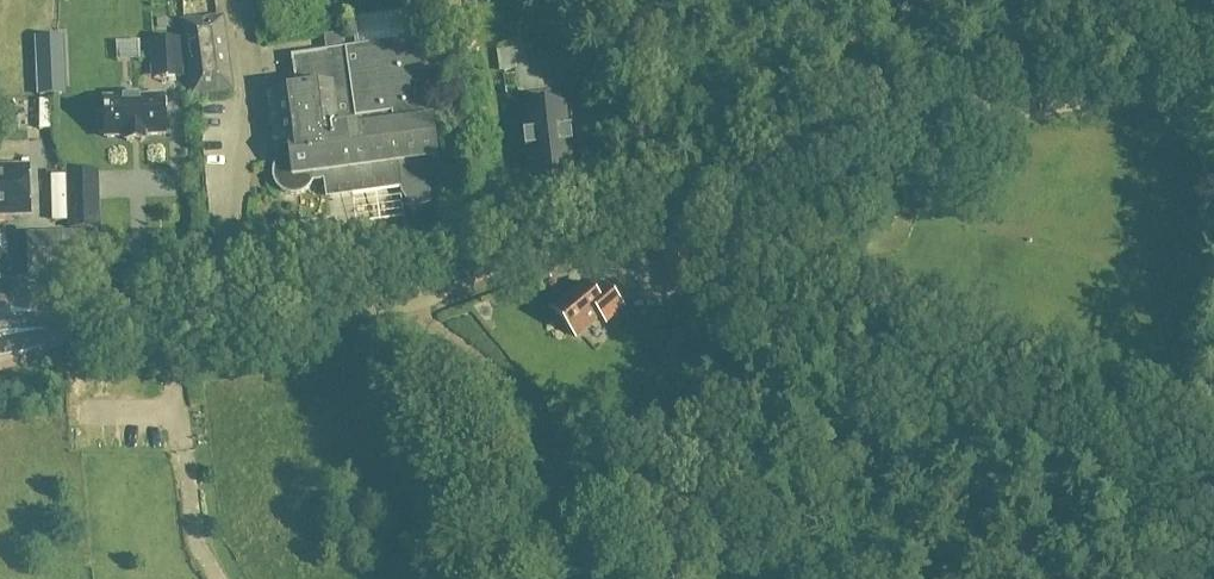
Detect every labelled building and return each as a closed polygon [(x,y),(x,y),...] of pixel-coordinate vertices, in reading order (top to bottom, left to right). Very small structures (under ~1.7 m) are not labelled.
[(326,49),(290,54),(294,88),(267,91),(273,138),(279,138),(280,146),(275,147),(276,159),(274,164),(272,169),(272,174),(273,180),(276,184),(280,188),(285,191),(290,192),(295,192),(300,191),(305,188),(309,184),(312,179),(324,177),(325,185),(399,175),(400,186),(402,192),(406,197),(411,201),(417,204),(423,204),(429,202),(434,198),(438,193),(440,187),(440,181),(439,170),(426,72),(442,70),(437,36),(422,38),(422,37),(418,38),(414,9),(352,17),(354,31),(356,47),(345,48),(343,33),(324,35),(326,49)] [(183,23),(193,92),(231,87),(221,18),(183,23)] [(38,37),(39,66),(59,65),(58,36),(38,37)] [(153,78),(163,77),(182,76),(180,38),(152,39),(153,58),(153,78)] [(530,67),(515,69),(518,93),(566,87),(562,63),(552,52),(529,55),(530,67)] [(525,111),(532,165),(540,171),(573,167),(567,118),(570,118),(566,89),(564,89),(550,91),(550,92),(552,107),(525,111)] [(145,135),(166,134),(164,96),(137,97),(137,92),(117,92),(117,98),(104,99),(105,112),(99,113),(100,132),(106,132),(106,137),(126,136),(127,140),(145,139),(145,135)] [(5,117),(6,128),(33,126),(33,115),(5,117)] [(29,165),(0,165),(0,215),(30,214),(29,165)] [(97,170),(68,171),(70,228),(98,227),(97,170)] [(27,234),(28,277),(87,275),(85,232),(27,234)] [(93,235),(94,255),(109,254),(108,234),(93,235)] [(686,238),(668,244),(659,247),(672,289),(682,286),(699,280),(686,238)] [(593,293),(584,280),(552,307),(577,336),(602,315),(608,322),(624,308),(603,284),(593,293)] [(689,332),(686,341),(700,346),(703,336),(689,332)] [(430,578),(433,578),(439,572),(424,560),(417,569),(430,578)]
